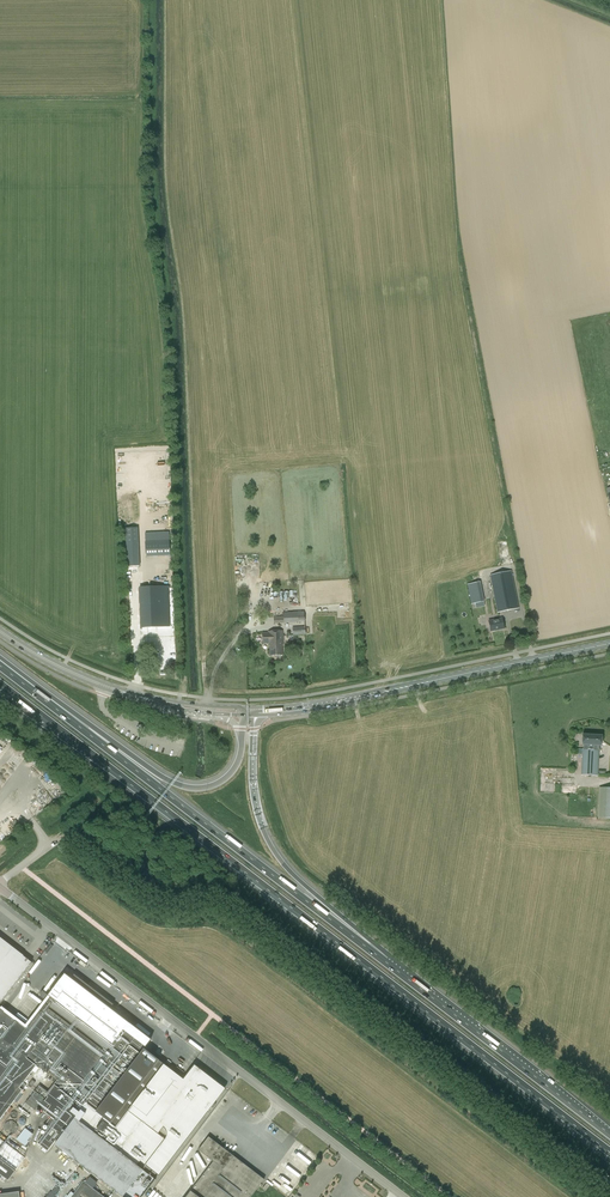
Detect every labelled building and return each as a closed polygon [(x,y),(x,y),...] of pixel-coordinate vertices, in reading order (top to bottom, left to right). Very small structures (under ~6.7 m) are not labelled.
[(127,566),(139,566),(138,528),(126,528),(127,566)] [(145,533),(146,557),(170,556),(169,532),(145,533)] [(512,570),(490,575),(497,613),(519,608),(512,570)] [(482,582),(468,584),(471,603),(476,603),(476,607),(485,606),(482,582)] [(168,586),(139,587),(140,617),(141,627),(169,626),(169,616),(168,586)] [(274,616),(274,623),(305,622),(304,611),(283,612),(283,616),(274,616)] [(502,618),(489,621),(491,631),(504,628),(502,618)] [(293,635),(306,635),(305,626),(293,627),(293,635)] [(268,633),(262,633),(263,643),(269,643),(269,646),(270,646),(270,655),(282,655),(282,645),(283,645),(282,631),(268,631),(268,633)] [(582,774),(597,775),(598,748),(598,745),(601,745),(602,735),(582,734),(582,744),(583,744),(583,749),(582,774)] [(599,787),(598,817),(609,818),(609,787),(599,787)] [(43,807),(40,801),(31,807),(35,813),(43,807)] [(2,838),(12,830),(6,821),(3,824),(2,823),(0,824),(0,835),(2,838)] [(32,963),(23,956),(24,955),(22,954),(21,956),(0,939),(0,1004),(32,963)] [(45,1123),(50,1127),(37,1144),(47,1152),(53,1145),(123,1196),(143,1196),(208,1112),(203,1108),(221,1085),(196,1065),(183,1082),(142,1052),(150,1041),(65,977),(16,1042),(6,1034),(0,1042),(0,1119),(6,1111),(9,1113),(13,1109),(10,1107),(15,1100),(17,1101),(23,1094),(21,1092),(26,1085),(23,1083),(32,1071),(35,1073),(39,1068),(36,1066),(36,1065),(59,1082),(56,1086),(55,1085),(49,1092),(39,1085),(26,1103),(35,1110),(37,1108),(50,1117),(45,1123)] [(21,1115),(23,1113),(28,1117),(30,1115),(18,1106),(17,1108),(21,1112),(19,1114),(21,1115)] [(16,1124),(16,1123),(15,1122),(14,1122),(14,1121),(13,1121),(12,1121),(11,1121),(10,1121),(9,1121),(8,1121),(7,1121),(7,1122),(6,1122),(6,1123),(5,1123),(5,1124),(4,1125),(4,1126),(4,1127),(4,1128),(4,1129),(4,1130),(4,1131),(5,1132),(6,1133),(7,1134),(8,1134),(9,1134),(9,1135),(10,1135),(11,1135),(12,1135),(13,1135),(13,1134),(14,1134),(15,1134),(15,1133),(16,1132),(17,1131),(17,1130),(18,1129),(18,1128),(18,1127),(18,1126),(17,1125),(17,1124),(16,1124)] [(33,1134),(25,1128),(16,1139),(25,1146),(29,1142),(27,1141),(33,1134)] [(208,1137),(198,1150),(213,1161),(186,1196),(251,1196),(264,1180),(208,1137)] [(0,1151),(0,1160),(15,1171),(22,1161),(3,1147),(0,1151)] [(185,1174),(180,1188),(189,1191),(192,1185),(190,1184),(189,1186),(186,1185),(188,1180),(196,1183),(200,1174),(201,1174),(204,1166),(201,1164),(202,1161),(196,1159),(193,1168),(190,1176),(185,1174)] [(7,1182),(14,1172),(0,1161),(0,1177),(7,1182)] [(83,1181),(71,1196),(105,1196),(83,1181)]
